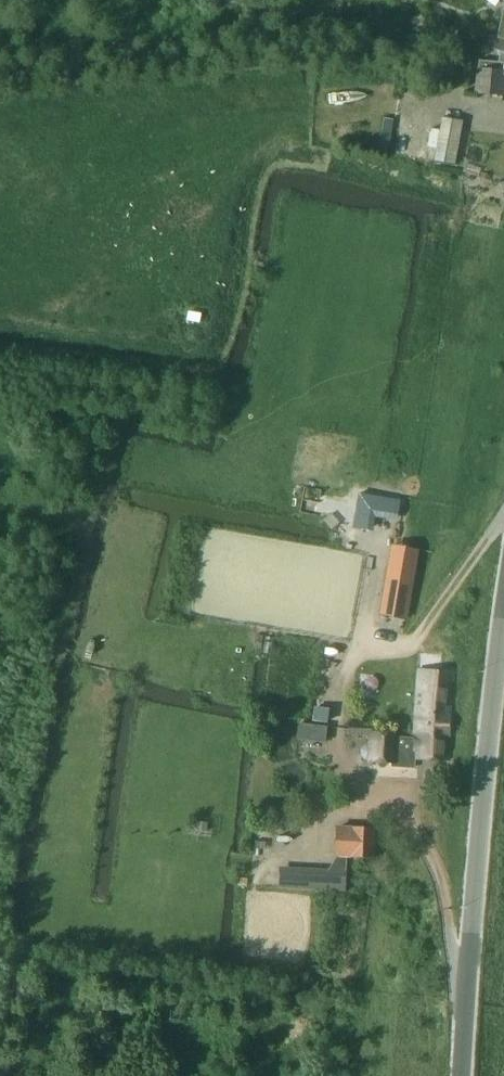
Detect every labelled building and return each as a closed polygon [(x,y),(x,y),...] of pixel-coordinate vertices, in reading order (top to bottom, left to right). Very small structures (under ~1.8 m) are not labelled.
[(488,49),(503,52),(503,41),(498,40),(490,38),(489,44),(488,49)] [(474,94),(503,97),(503,93),(503,55),(501,54),(499,63),(479,61),(478,69),(476,69),(476,73),(474,94)] [(462,121),(442,117),(433,162),(454,166),(462,121)] [(436,146),(439,131),(429,129),(426,145),(436,146)] [(359,494),(353,528),(372,532),(375,517),(396,521),(399,501),(359,494)] [(332,514),(324,520),(332,530),(340,523),(332,514)] [(392,546),(379,615),(405,620),(417,551),(392,546)] [(421,740),(455,742),(453,702),(456,678),(423,679),(421,740)] [(327,724),(329,710),(314,708),(312,722),(327,724)] [(397,771),(397,776),(420,777),(420,768),(456,769),(455,742),(421,740),(421,748),(399,747),(399,745),(376,744),(376,756),(370,756),(366,760),(366,766),(370,769),(375,770),(375,771),(397,771)] [(208,824),(196,823),(196,832),(207,833),(208,824)] [(371,858),(372,830),(335,828),(334,856),(371,858)] [(324,890),(325,876),(277,874),(276,888),(324,890)]
